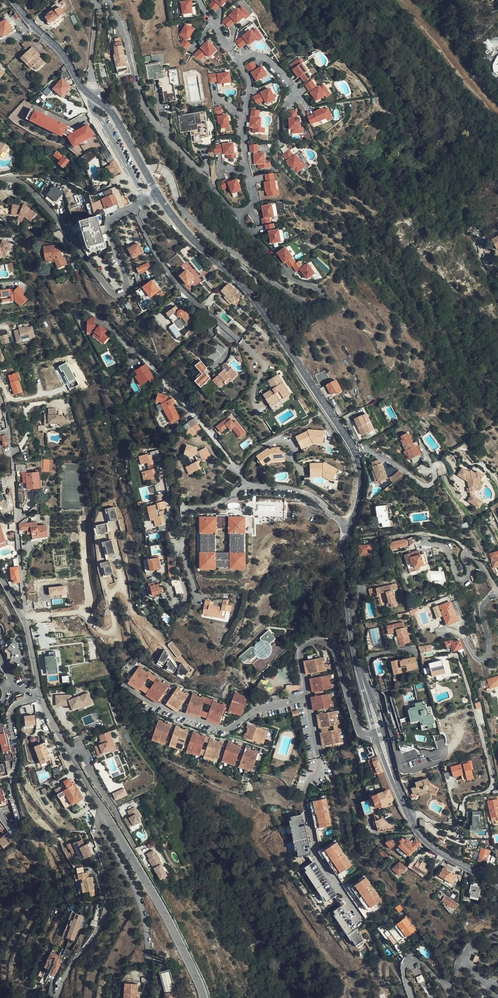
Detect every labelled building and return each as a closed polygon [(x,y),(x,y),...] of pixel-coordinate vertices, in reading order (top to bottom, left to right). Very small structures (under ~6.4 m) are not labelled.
[(185,2),(181,2),(184,18),(193,16),(191,6),(191,2),(191,1),(193,1),(192,0),(185,0),(185,2)] [(216,3),(213,1),(208,7),(214,12),(219,6),(216,3)] [(65,14),(60,7),(58,4),(52,8),(54,11),(43,18),(44,19),(45,19),(49,25),(65,14)] [(238,9),(230,15),(230,16),(233,19),(236,23),(244,16),(247,13),(242,7),(238,10),(238,9)] [(66,15),(65,14),(49,25),(49,26),(66,15)] [(11,15),(0,21),(0,35),(2,38),(13,32),(13,31),(17,29),(17,25),(11,15)] [(232,20),(229,17),(223,22),(228,27),(234,22),(232,20)] [(194,29),(186,24),(180,35),(181,35),(187,39),(188,39),(194,29)] [(245,40),(249,45),(257,39),(256,38),(260,36),(255,29),(252,31),(251,30),(243,36),(243,37),(245,40)] [(244,40),(242,37),(235,42),(240,48),(246,44),(244,40)] [(115,55),(117,72),(124,71),(127,70),(120,38),(115,39),(118,55),(115,55)] [(186,41),(184,40),(181,46),(187,50),(191,43),(186,41)] [(216,50),(208,41),(201,48),(202,49),(205,52),(209,56),(216,50)] [(21,59),(27,65),(29,63),(33,68),(34,67),(38,71),(45,63),(36,54),(37,52),(33,48),(21,59)] [(200,49),(194,54),(199,60),(205,55),(203,53),(200,50),(200,49)] [(297,60),(290,65),(293,69),(295,73),(298,77),(300,76),(304,82),(310,78),(306,72),(301,64),(300,63),(300,64),(297,60)] [(256,68),(252,61),(246,65),(250,72),(251,71),(256,68)] [(177,88),(174,74),(167,75),(166,67),(162,68),(161,64),(146,66),(148,81),(158,79),(159,89),(161,89),(163,102),(172,101),(170,89),(177,88)] [(252,72),(252,73),(256,81),(267,75),(262,67),(257,69),(252,72)] [(229,73),(218,75),(218,78),(219,84),(231,82),(229,73)] [(216,75),(215,74),(209,75),(210,83),(217,82),(216,79),(216,75)] [(62,97),(71,87),(63,80),(54,89),(50,85),(43,92),(48,97),(53,90),(62,97)] [(315,87),(311,81),(305,85),(309,91),(310,92),(311,94),(316,101),(324,95),(328,92),(323,85),(319,88),(319,87),(314,90),(313,89),(315,87)] [(72,88),(71,87),(62,97),(64,99),(72,88)] [(270,89),(262,93),(264,98),(266,103),(275,99),(270,89)] [(262,99),(260,94),(253,97),(256,104),(263,101),(262,99)] [(221,107),(214,108),(215,115),(218,115),(222,114),(221,107)] [(313,115),(307,117),(310,125),(317,122),(326,118),(326,117),(330,115),(327,108),(323,110),(322,109),(318,111),(314,112),(313,113),(313,115)] [(94,136),(87,126),(79,130),(78,128),(76,128),(75,127),(71,129),(32,109),(27,119),(63,137),(64,135),(69,137),(74,147),(94,136)] [(258,118),(259,111),(251,110),(251,117),(250,117),(250,118),(250,123),(249,127),(253,127),(253,132),(261,133),(261,128),(259,128),(260,118),(258,118)] [(206,134),(202,111),(193,113),(193,114),(179,116),(181,129),(190,128),(192,143),(202,141),(202,135),(206,134)] [(291,133),(299,133),(299,128),(300,128),(300,127),(299,118),(297,118),(296,111),(289,111),(289,119),(289,120),(289,124),(290,129),(291,129),(291,133)] [(223,116),(218,117),(220,128),(229,127),(227,115),(223,116)] [(233,143),(223,144),(223,145),(223,148),(224,154),(227,154),(228,159),(236,158),(235,153),(234,153),(233,143)] [(257,144),(250,145),(250,152),(254,152),(258,152),(257,144)] [(222,152),(222,148),(221,145),(214,146),(215,153),(222,152)] [(287,160),(287,161),(290,165),(292,169),(293,168),(296,172),(303,167),(300,163),(301,163),(300,163),(295,155),(293,156),(289,150),(283,154),(287,160)] [(93,151),(86,155),(81,159),(86,165),(92,160),(97,156),(93,151)] [(69,162),(57,152),(54,156),(61,162),(59,164),(61,166),(60,167),(62,169),(63,168),(64,168),(69,162)] [(267,168),(266,163),(265,163),(264,153),(258,154),(254,154),(255,164),(258,164),(259,168),(267,168)] [(117,160),(106,165),(112,177),(122,172),(117,160)] [(54,164),(47,161),(45,165),(52,169),(54,164)] [(272,173),(265,174),(266,182),(264,182),(264,183),(265,187),(266,192),(267,192),(267,196),(275,195),(275,190),(276,190),(274,180),(272,173)] [(51,177),(46,177),(55,187),(48,195),(56,201),(63,194),(61,188),(51,177)] [(227,182),(227,181),(227,180),(220,182),(222,189),(229,186),(232,194),(241,191),(236,179),(232,181),(227,182)] [(106,215),(124,207),(116,187),(105,191),(96,195),(94,196),(92,195),(90,195),(91,200),(93,200),(94,203),(97,202),(100,210),(104,209),(106,215)] [(0,192),(0,193),(4,200),(10,197),(5,189),(0,192)] [(0,213),(6,219),(12,214),(0,202),(0,213)] [(28,207),(26,206),(23,205),(13,204),(12,214),(19,215),(20,213),(25,215),(31,220),(33,217),(36,214),(28,207)] [(272,205),(262,207),(264,213),(264,217),(264,218),(262,219),(264,226),(266,226),(271,225),(269,218),(274,217),(272,205)] [(106,248),(98,217),(80,221),(89,249),(90,252),(106,248)] [(271,225),(266,226),(267,233),(269,232),(269,233),(270,238),(271,244),(281,242),(279,231),(274,231),(273,224),(271,225)] [(0,246),(0,248),(0,254),(0,253),(3,256),(13,248),(7,241),(2,245),(0,246)] [(143,252),(139,243),(128,248),(133,258),(143,252)] [(43,246),(44,258),(51,257),(53,259),(55,264),(57,268),(67,263),(64,257),(63,258),(60,251),(54,248),(54,244),(43,246)] [(285,248),(277,253),(281,258),(284,262),(284,263),(285,262),(289,268),(293,266),(295,264),(291,258),(292,257),(285,248)] [(302,268),(298,262),(295,264),(293,266),(297,272),(300,269),(300,270),(303,274),(307,279),(314,274),(308,264),(302,268)] [(151,268),(149,263),(137,268),(138,271),(134,273),(137,282),(138,289),(143,286),(146,284),(141,273),(151,268)] [(211,275),(216,271),(211,265),(209,267),(211,268),(208,271),(211,275)] [(194,279),(186,270),(185,270),(183,267),(177,272),(179,275),(178,275),(187,285),(194,279)] [(138,289),(137,290),(136,292),(137,293),(138,293),(142,297),(147,293),(150,297),(159,291),(152,281),(144,287),(143,286),(138,289)] [(228,284),(221,291),(225,295),(223,297),(227,302),(230,300),(232,302),(236,299),(237,300),(240,296),(228,284)] [(1,290),(2,297),(11,296),(12,301),(16,300),(16,301),(22,306),(28,299),(23,294),(25,291),(19,286),(15,290),(11,291),(11,289),(1,290)] [(174,308),(165,315),(171,323),(177,318),(179,319),(179,320),(185,328),(193,321),(185,311),(183,313),(182,312),(180,311),(178,311),(177,312),(176,310),(174,308)] [(94,325),(86,325),(87,332),(94,332),(95,332),(94,334),(101,340),(104,336),(108,338),(111,334),(100,325),(97,327),(94,327),(94,325)] [(35,336),(32,326),(28,327),(28,326),(22,328),(22,329),(19,330),(15,331),(17,341),(22,339),(30,337),(35,336)] [(101,340),(94,334),(92,335),(103,344),(108,338),(104,336),(101,340)] [(224,351),(217,343),(212,347),(214,349),(209,353),(209,354),(206,357),(211,363),(224,353),(224,352),(224,351)] [(195,381),(201,387),(210,378),(204,372),(205,370),(205,369),(206,368),(201,361),(195,366),(201,372),(196,376),(198,378),(195,381)] [(68,362),(56,367),(65,384),(67,383),(70,389),(79,384),(68,362)] [(149,371),(144,363),(134,370),(136,374),(134,376),(137,380),(140,385),(148,379),(150,382),(154,379),(150,372),(149,371)] [(224,368),(213,379),(212,381),(218,389),(228,378),(235,372),(231,368),(230,369),(225,363),(222,365),(224,368)] [(316,374),(321,386),(331,381),(326,370),(316,374)] [(19,379),(17,373),(8,375),(13,393),(21,391),(18,380),(19,379)] [(262,395),(268,405),(277,400),(279,402),(290,396),(278,375),(267,381),(272,389),(262,395)] [(342,390),(335,379),(320,388),(327,399),(332,396),(331,395),(334,393),(335,394),(342,390)] [(158,393),(155,400),(161,402),(162,403),(161,404),(163,408),(171,422),(180,417),(172,404),(173,403),(170,398),(169,399),(167,395),(158,393)] [(161,402),(155,400),(155,402),(159,410),(163,408),(161,404),(162,403),(161,402)] [(277,400),(268,405),(270,408),(279,402),(277,400)] [(59,422),(62,426),(68,421),(64,415),(59,416),(56,416),(56,414),(56,408),(49,408),(49,413),(45,413),(45,421),(49,421),(49,423),(50,423),(57,423),(59,422)] [(183,415),(188,421),(193,419),(188,412),(183,415)] [(363,437),(370,434),(366,426),(369,424),(366,415),(355,420),(363,437)] [(229,416),(217,425),(221,431),(227,426),(230,429),(232,427),(237,434),(239,432),(241,436),(245,432),(235,419),(233,421),(229,416)] [(188,422),(191,427),(197,423),(194,418),(193,419),(188,421),(188,422)] [(295,438),(296,440),(297,442),(300,449),(311,443),(322,444),(322,432),(307,431),(307,433),(295,438)] [(407,452),(409,458),(419,454),(420,453),(417,445),(415,446),(414,442),(409,432),(402,435),(404,437),(401,438),(407,452)] [(420,456),(424,454),(418,440),(414,442),(415,446),(417,445),(420,453),(419,454),(420,456)] [(209,457),(205,447),(197,451),(196,449),(196,446),(186,444),(184,452),(192,455),(194,454),(197,460),(184,466),(188,473),(202,467),(199,462),(209,457)] [(149,468),(145,469),(146,472),(142,473),(144,479),(158,476),(155,466),(154,467),(152,459),(160,458),(158,448),(150,450),(151,452),(148,453),(148,452),(139,454),(141,462),(147,460),(149,468)] [(271,461),(284,460),(283,451),(282,448),(270,449),(270,448),(256,457),(262,467),(271,461)] [(378,461),(372,464),(373,466),(372,466),(379,485),(383,484),(381,480),(387,478),(381,463),(379,464),(378,461)] [(309,465),(309,467),(309,477),(322,477),(331,481),(336,472),(323,464),(322,465),(309,465)] [(458,475),(464,479),(465,477),(468,479),(467,480),(469,487),(470,492),(471,496),(468,501),(479,508),(484,501),(479,498),(475,496),(475,493),(477,490),(480,485),(479,485),(481,481),(485,474),(478,471),(476,474),(470,470),(469,471),(462,467),(458,475)] [(389,477),(392,485),(398,480),(403,476),(399,471),(393,476),(389,477)] [(40,488),(39,472),(35,472),(26,474),(27,490),(40,488)] [(284,517),(284,498),(275,498),(275,497),(252,497),(253,517),(270,517),(271,518),(275,518),(275,517),(284,517)] [(145,505),(146,510),(149,510),(150,519),(152,519),(153,525),(168,522),(166,512),(158,514),(156,508),(164,506),(163,500),(154,502),(155,503),(145,505)] [(115,506),(104,509),(108,522),(119,519),(115,506)] [(388,521),(386,506),(374,508),(375,514),(376,513),(377,518),(378,518),(379,527),(392,526),(391,521),(388,521)] [(245,552),(244,552),(244,534),(245,534),(245,518),(235,518),(228,518),(228,516),(215,516),(215,518),(200,518),(200,535),(201,535),(201,554),(198,554),(198,557),(200,557),(201,570),(216,570),(216,568),(231,568),(230,569),(245,569),(245,552)] [(20,530),(27,529),(31,529),(32,534),(33,539),(48,536),(47,525),(38,526),(37,522),(36,522),(27,524),(25,519),(19,523),(20,530)] [(107,522),(96,525),(98,534),(109,532),(107,522)] [(407,539),(392,542),(390,545),(391,549),(404,546),(405,548),(408,547),(413,544),(413,543),(412,537),(411,537),(407,539)] [(106,556),(116,553),(112,539),(102,542),(106,556)] [(371,551),(371,545),(359,546),(360,559),(365,558),(365,555),(371,554),(371,551)] [(419,551),(405,555),(409,570),(420,566),(421,571),(429,568),(424,552),(420,554),(419,551)] [(489,555),(495,573),(497,572),(497,569),(497,566),(497,552),(489,555)] [(151,559),(148,559),(150,571),(161,569),(159,558),(158,558),(157,555),(152,556),(152,557),(151,557),(151,559)] [(111,560),(101,562),(103,576),(113,574),(111,560)] [(14,583),(20,581),(18,567),(11,568),(12,578),(14,578),(14,583)] [(484,576),(479,569),(474,572),(478,579),(484,576)] [(180,579),(171,581),(172,587),(174,586),(176,595),(183,594),(180,579)] [(154,583),(148,584),(150,591),(151,590),(152,595),(163,592),(161,587),(159,588),(158,584),(154,585),(154,583)] [(68,597),(67,585),(49,586),(50,598),(68,597)] [(394,585),(376,589),(375,589),(376,594),(382,593),(386,592),(387,600),(386,600),(388,605),(391,604),(392,607),(397,606),(393,591),(395,590),(394,585)] [(375,589),(376,589),(376,588),(368,589),(370,596),(376,594),(375,589)] [(201,617),(219,619),(219,616),(225,616),(225,611),(229,611),(230,605),(225,604),(226,599),(227,599),(226,593),(219,594),(220,600),(209,602),(203,602),(201,617)] [(450,601),(448,596),(438,600),(440,605),(443,615),(447,625),(459,620),(451,600),(450,601)] [(443,615),(440,605),(433,607),(437,618),(443,615)] [(417,608),(410,611),(411,614),(411,617),(419,614),(417,608)] [(10,626),(9,624),(7,622),(3,617),(0,621),(0,626),(1,628),(3,631),(3,633),(3,634),(2,638),(10,642),(11,638),(11,636),(11,633),(11,631),(10,626)] [(387,626),(388,632),(396,630),(397,633),(399,646),(410,643),(408,633),(406,633),(404,622),(387,626)] [(259,636),(260,640),(262,640),(264,640),(266,640),(267,642),(269,643),(270,645),(270,647),(270,650),(270,651),(269,654),(267,655),(264,657),(261,657),(259,657),(257,656),(255,654),(254,652),(253,650),(253,648),(253,646),(250,645),(238,656),(247,666),(255,667),(260,672),(268,665),(267,664),(269,661),(268,660),(272,656),(273,657),(276,655),(278,656),(286,649),(278,640),(283,634),(278,629),(273,634),(268,628),(259,636)] [(478,628),(472,630),(473,632),(475,638),(480,635),(478,628)] [(484,647),(480,635),(475,638),(474,638),(477,649),(484,647)] [(262,640),(260,640),(258,641),(256,642),(254,643),(253,646),(253,648),(253,650),(254,652),(255,654),(257,656),(259,657),(261,657),(264,657),(267,655),(269,654),(270,651),(270,650),(270,647),(270,645),(269,643),(267,642),(266,640),(264,640),(262,640)] [(455,640),(445,642),(447,649),(450,650),(452,650),(453,652),(458,650),(459,652),(460,652),(463,652),(464,651),(463,649),(460,641),(455,642),(455,640)] [(18,655),(17,653),(17,651),(16,648),(12,644),(10,642),(5,650),(8,652),(9,653),(10,655),(10,659),(9,663),(16,667),(17,666),(18,663),(18,661),(18,655)] [(422,646),(419,647),(421,654),(423,653),(424,653),(432,651),(431,645),(423,647),(422,646)] [(45,656),(49,655),(50,655),(49,653),(48,653),(48,652),(40,653),(42,660),(46,659),(45,656)] [(158,664),(175,671),(180,660),(162,653),(158,664)] [(46,659),(42,660),(44,673),(45,677),(49,676),(51,676),(51,674),(51,672),(52,672),(49,658),(49,655),(45,656),(46,659)] [(268,665),(278,656),(276,655),(273,657),(272,656),(268,660),(269,661),(267,664),(268,665)] [(307,660),(305,660),(306,661),(308,674),(327,670),(326,667),(323,667),(322,661),(325,661),(325,657),(318,658),(312,659),(307,660)] [(417,668),(415,657),(400,661),(400,660),(392,662),(395,675),(402,673),(402,672),(417,668)] [(425,660),(422,661),(423,665),(429,663),(432,676),(446,674),(443,660),(433,663),(432,658),(425,660)] [(142,660),(141,659),(128,673),(139,682),(146,674),(148,671),(152,667),(149,665),(146,667),(142,663),(144,661),(142,660)] [(183,677),(190,671),(184,664),(177,669),(183,677)] [(158,672),(152,667),(148,671),(154,676),(158,672)] [(161,675),(158,672),(154,676),(152,679),(146,687),(157,695),(163,688),(169,681),(166,678),(164,681),(159,677),(161,675)] [(139,682),(128,673),(127,675),(138,684),(139,682)] [(146,674),(139,682),(142,684),(148,676),(146,674)] [(330,675),(310,678),(313,692),(323,690),(332,689),(332,685),(328,686),(327,679),(330,679),(330,675)] [(485,679),(487,688),(497,686),(497,676),(485,679)] [(146,687),(152,679),(150,677),(143,685),(146,687)] [(9,689),(9,687),(5,681),(4,680),(0,684),(0,688),(0,689),(1,690),(2,692),(2,694),(1,698),(0,699),(0,700),(0,701),(6,706),(7,703),(9,700),(10,696),(10,691),(9,689)] [(269,680),(260,680),(256,687),(260,695),(267,696),(272,692),(273,686),(269,680)] [(178,683),(173,690),(166,698),(177,706),(189,691),(186,688),(184,691),(179,687),(181,685),(178,683)] [(157,695),(146,687),(144,689),(155,697),(157,695)] [(165,690),(163,688),(157,695),(159,697),(165,690)] [(166,698),(173,690),(170,688),(164,696),(166,698)] [(206,699),(208,694),(204,693),(203,696),(198,694),(199,691),(195,690),(188,707),(202,712),(204,707),(206,699)] [(237,691),(231,708),(244,713),(250,695),(247,694),(246,697),(240,695),(241,692),(237,691)] [(314,696),(312,697),(315,710),(317,710),(326,708),(334,707),(333,703),(330,703),(329,698),(332,697),(332,693),(319,696),(314,696)] [(71,696),(56,697),(56,706),(66,706),(66,702),(68,702),(70,706),(72,710),(85,704),(86,706),(91,705),(87,694),(71,700),(71,696)] [(219,698),(215,697),(213,702),(211,709),(209,714),(222,719),(228,701),(225,700),(224,704),(218,701),(219,698)] [(177,706),(166,698),(165,699),(176,708),(177,706)] [(72,710),(73,713),(86,706),(85,704),(72,710)] [(409,709),(409,711),(420,708),(420,709),(426,708),(428,717),(433,716),(431,706),(428,707),(427,704),(409,709)] [(420,708),(409,711),(412,723),(423,720),(424,726),(435,723),(433,716),(428,717),(426,708),(420,709),(420,708)] [(36,724),(35,714),(25,715),(26,725),(36,724)] [(150,736),(163,741),(169,722),(165,721),(164,724),(158,722),(159,719),(156,718),(152,731),(150,734),(150,736)] [(423,720),(412,723),(413,725),(420,723),(422,731),(436,727),(435,723),(424,726),(423,720)] [(5,723),(0,724),(0,736),(2,745),(4,752),(12,750),(7,730),(8,730),(7,727),(6,727),(5,723)] [(263,741),(267,730),(249,723),(248,726),(251,727),(249,732),(246,731),(244,734),(263,741)] [(174,724),(168,742),(181,746),(187,729),(184,727),(183,730),(177,728),(178,725),(174,724)] [(328,730),(321,732),(324,745),(332,744),(343,742),(342,738),(338,738),(337,732),(341,732),(340,728),(334,729),(328,730)] [(203,739),(205,734),(201,733),(200,736),(194,734),(195,731),(192,730),(185,748),(199,752),(200,747),(203,739)] [(110,732),(100,735),(102,741),(103,744),(102,744),(96,747),(99,755),(112,750),(111,748),(115,746),(110,732)] [(214,738),(210,736),(208,741),(206,749),(204,754),(217,758),(223,741),(219,740),(218,742),(213,740),(214,738)] [(229,740),(223,757),(235,762),(242,745),(238,743),(237,746),(231,744),(232,741),(229,740)] [(42,743),(34,746),(39,761),(44,760),(45,761),(49,759),(47,752),(45,753),(42,743)] [(99,755),(100,757),(117,750),(115,746),(111,748),(112,750),(99,755)] [(247,746),(240,763),(247,766),(254,768),(260,751),(256,750),(255,753),(249,751),(250,748),(247,746)] [(391,789),(378,758),(373,761),(385,791),(373,796),(375,800),(374,800),(375,804),(376,804),(378,807),(392,801),(388,790),(391,789)] [(474,779),(470,763),(461,765),(450,768),(453,777),(461,775),(463,781),(467,780),(468,781),(474,779)] [(409,788),(411,796),(419,793),(419,792),(425,790),(425,791),(429,789),(431,791),(435,793),(438,788),(429,783),(428,777),(414,782),(413,779),(404,782),(406,789),(409,788)] [(75,803),(78,801),(82,799),(77,789),(75,790),(71,783),(70,780),(68,781),(67,779),(63,781),(64,783),(67,789),(65,790),(57,794),(65,808),(75,803)] [(125,788),(113,793),(116,800),(128,794),(125,788)] [(497,799),(497,796),(489,798),(489,801),(488,801),(492,818),(497,817),(497,799)] [(312,801),(309,802),(310,808),(312,818),(313,822),(315,829),(321,827),(324,827),(331,825),(328,810),(325,798),(318,800),(312,801)] [(383,813),(385,816),(392,812),(399,822),(404,819),(396,807),(383,813)] [(136,808),(129,812),(131,816),(132,817),(130,818),(130,817),(125,820),(130,828),(134,825),(134,826),(141,822),(139,818),(141,817),(136,808)] [(471,825),(471,830),(482,830),(482,810),(472,810),(472,825),(471,825)] [(392,812),(385,816),(381,817),(386,828),(399,822),(392,812)] [(300,815),(289,817),(290,821),(297,850),(298,857),(299,857),(302,856),(306,856),(309,855),(302,821),(300,815)] [(302,821),(309,855),(310,854),(311,854),(303,820),(302,821)] [(321,827),(315,829),(318,842),(324,841),(322,830),(321,827)] [(10,839),(7,836),(8,835),(5,832),(0,836),(0,847),(10,839)] [(410,855),(420,843),(416,838),(414,840),(412,843),(410,841),(406,837),(404,840),(402,838),(399,841),(401,843),(398,846),(410,855)] [(395,844),(390,838),(385,842),(390,849),(395,844)] [(93,854),(88,844),(84,846),(82,841),(79,842),(78,841),(75,842),(74,841),(67,844),(69,849),(70,848),(73,854),(77,851),(81,859),(85,857),(86,858),(93,854)] [(351,865),(336,842),(330,846),(324,850),(321,852),(324,856),(330,865),(333,869),(337,875),(342,871),(344,869),(351,865)] [(388,853),(380,847),(377,851),(385,857),(388,853)] [(486,863),(489,851),(481,848),(478,861),(486,863)] [(154,851),(147,855),(150,859),(148,860),(152,866),(153,865),(155,869),(154,870),(159,878),(165,874),(161,866),(162,865),(159,861),(160,861),(157,855),(156,856),(155,854),(154,851)] [(413,859),(409,864),(413,867),(413,868),(424,875),(427,871),(415,862),(416,861),(413,859)] [(314,861),(304,868),(306,870),(323,896),(327,902),(334,897),(337,895),(314,861)] [(408,867),(400,861),(393,869),(399,876),(408,867)] [(456,875),(450,872),(451,871),(444,866),(438,876),(449,882),(452,878),(453,879),(456,875)] [(323,896),(306,870),(305,870),(322,897),(323,896)] [(342,871),(337,875),(342,883),(348,880),(344,873),(342,871)] [(76,874),(76,879),(82,878),(83,882),(85,892),(95,890),(92,876),(90,877),(89,872),(76,874)] [(354,886),(352,887),(368,910),(369,909),(376,904),(382,900),(366,877),(359,882),(354,886)] [(348,881),(342,886),(366,919),(371,915),(368,910),(352,887),(350,884),(348,881)] [(471,893),(470,896),(479,898),(481,887),(477,886),(477,884),(475,883),(474,885),(471,884),(469,892),(471,893)] [(342,900),(338,894),(337,895),(334,897),(341,906),(343,905),(341,903),(340,901),(342,900)] [(450,913),(451,914),(454,908),(455,908),(457,904),(445,896),(443,900),(444,901),(443,903),(445,906),(445,907),(450,913)] [(361,931),(343,905),(341,906),(333,912),(335,914),(352,940),(356,945),(364,940),(361,931)] [(71,913),(67,925),(80,929),(81,926),(79,926),(82,916),(71,913)] [(352,940),(335,914),(334,915),(351,941),(352,940)] [(400,922),(397,924),(407,936),(411,933),(415,930),(414,930),(416,928),(413,924),(411,925),(408,922),(410,920),(407,915),(404,917),(405,918),(400,921),(399,921),(400,922)] [(407,936),(397,924),(395,926),(404,938),(407,936)] [(80,929),(67,925),(63,938),(75,941),(78,931),(79,931),(80,929)] [(404,938),(395,926),(388,931),(398,943),(404,938)] [(53,977),(59,965),(57,964),(60,958),(49,954),(46,962),(46,963),(43,969),(50,972),(49,974),(53,977)] [(171,967),(161,970),(167,997),(179,997),(171,967)] [(125,983),(124,997),(127,997),(126,997),(138,997),(135,997),(135,994),(137,994),(138,984),(125,983)]
